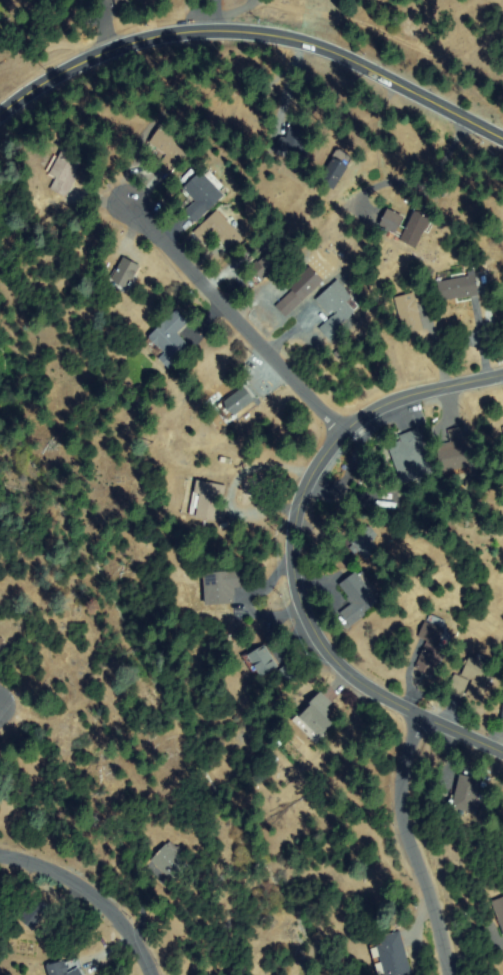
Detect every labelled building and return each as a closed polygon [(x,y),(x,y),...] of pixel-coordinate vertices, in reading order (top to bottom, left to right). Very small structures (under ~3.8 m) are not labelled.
[(114,8),(134,7),(134,0),(113,0),(114,8)] [(290,138),(288,122),(305,120),(307,153),(282,155),(281,139),(290,138)] [(162,126),(190,148),(169,175),(159,167),(168,156),(150,142),(162,126)] [(52,189),(58,178),(51,175),(62,151),(81,160),(65,195),(52,189)] [(338,151),(352,159),(335,188),(321,179),(338,151)] [(185,211),(196,204),(184,187),(206,171),(225,198),(192,222),(185,211)] [(229,249),(214,233),(205,242),(195,232),(216,212),(240,238),(229,249)] [(397,232),(382,225),(388,212),(402,218),(397,232)] [(402,239),(415,214),(425,212),(429,221),(416,246),(402,239)] [(280,267),(262,281),(251,266),(269,253),(280,267)] [(125,293),(109,283),(124,258),(140,268),(125,293)] [(290,284),(310,266),(324,281),(287,315),(279,305),(296,290),(290,284)] [(439,282),(475,277),(478,295),(441,300),(439,282)] [(355,311),(331,340),(320,330),(334,314),(319,301),(335,282),(351,296),(345,303),(355,311)] [(422,331),(405,335),(396,299),(413,295),(422,331)] [(146,341),(177,312),(187,323),(176,333),(191,350),(171,368),(146,341)] [(215,409),(245,385),(261,405),(258,408),(252,401),(225,423),(215,409)] [(438,447),(452,445),(450,430),(464,428),(470,468),(441,472),(438,447)] [(396,472),(401,469),(389,445),(416,432),(435,471),(403,486),(396,472)] [(223,522),(193,514),(201,482),(224,488),(219,507),(227,509),(223,522)] [(378,548),(367,559),(360,552),(358,555),(350,546),(368,527),(376,535),(371,541),(378,548)] [(203,578),(246,568),(248,575),(254,573),(256,582),(231,588),(234,600),(210,606),(203,578)] [(351,624),(342,613),(354,604),(340,585),(357,573),(379,603),(351,624)] [(445,652),(433,676),(416,667),(429,642),(419,637),(425,624),(444,633),(438,644),(443,646),(441,650),(445,652)] [(265,645),(278,667),(259,679),(246,656),(265,645)] [(475,681),(461,672),(470,657),(496,674),(478,702),(466,694),(475,681)] [(288,685),(279,671),(290,664),(299,677),(288,685)] [(448,690),(455,675),(468,681),(462,696),(448,690)] [(331,724),(319,738),(300,722),(322,695),(334,705),(324,718),(331,724)] [(453,805),(463,775),(482,782),(472,812),(453,805)] [(172,843),(191,868),(173,882),(154,857),(172,843)] [(32,930),(20,915),(41,899),(53,914),(32,930)] [(398,934),(413,974),(383,974),(372,943),(398,934)] [(80,959),(83,974),(50,974),(48,966),(80,959)]
